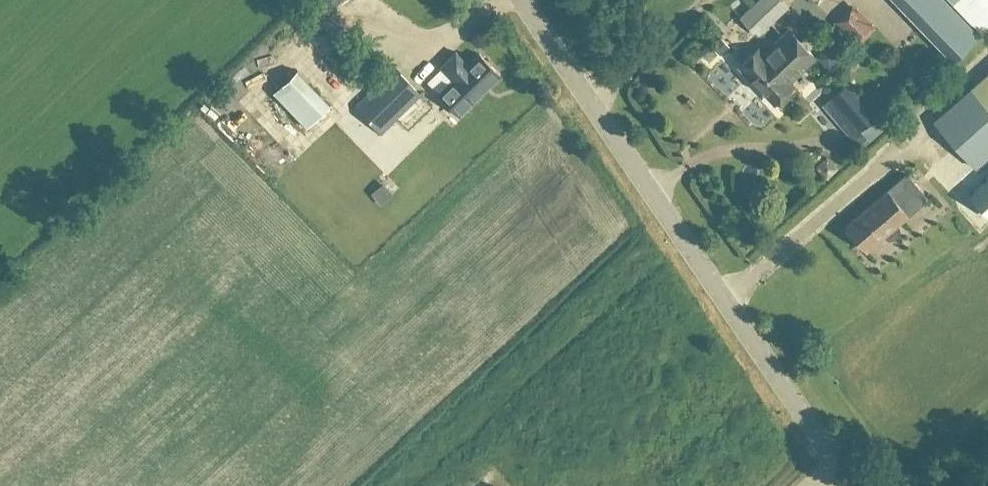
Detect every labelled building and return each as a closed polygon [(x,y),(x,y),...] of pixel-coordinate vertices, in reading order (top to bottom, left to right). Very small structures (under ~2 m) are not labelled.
[(789,5),(784,0),(756,0),(738,16),(757,36),(789,5)] [(882,17),(866,0),(859,0),(846,12),(865,32),(882,17)] [(952,59),(977,35),(943,0),(896,0),(952,59)] [(980,31),(987,24),(987,0),(950,0),(980,31)] [(775,101),(795,82),(792,79),(817,55),(789,26),(762,52),(757,47),(740,64),(775,101)] [(479,51),(468,61),(456,49),(439,66),(452,79),(448,83),(464,99),(469,95),(474,100),(501,74),(479,51)] [(421,94),(396,66),(355,104),(380,132),(421,94)] [(274,91),(307,126),(330,103),(297,69),(274,91)] [(934,120),(975,165),(987,153),(987,70),(934,120)] [(830,97),(859,130),(872,119),(874,121),(872,123),(881,132),(888,126),(880,116),(879,117),(847,81),(830,97)] [(362,188),(374,201),(390,188),(377,174),(362,188)] [(907,174),(846,225),(866,250),(884,235),(885,237),(890,238),(893,238),(900,233),(901,228),(900,225),(898,223),(928,198),(907,174)] [(969,193),(987,214),(987,176),(969,193)] [(942,459),(934,464),(939,473),(948,467),(942,459)] [(518,473),(502,485),(529,485),(518,473)]
